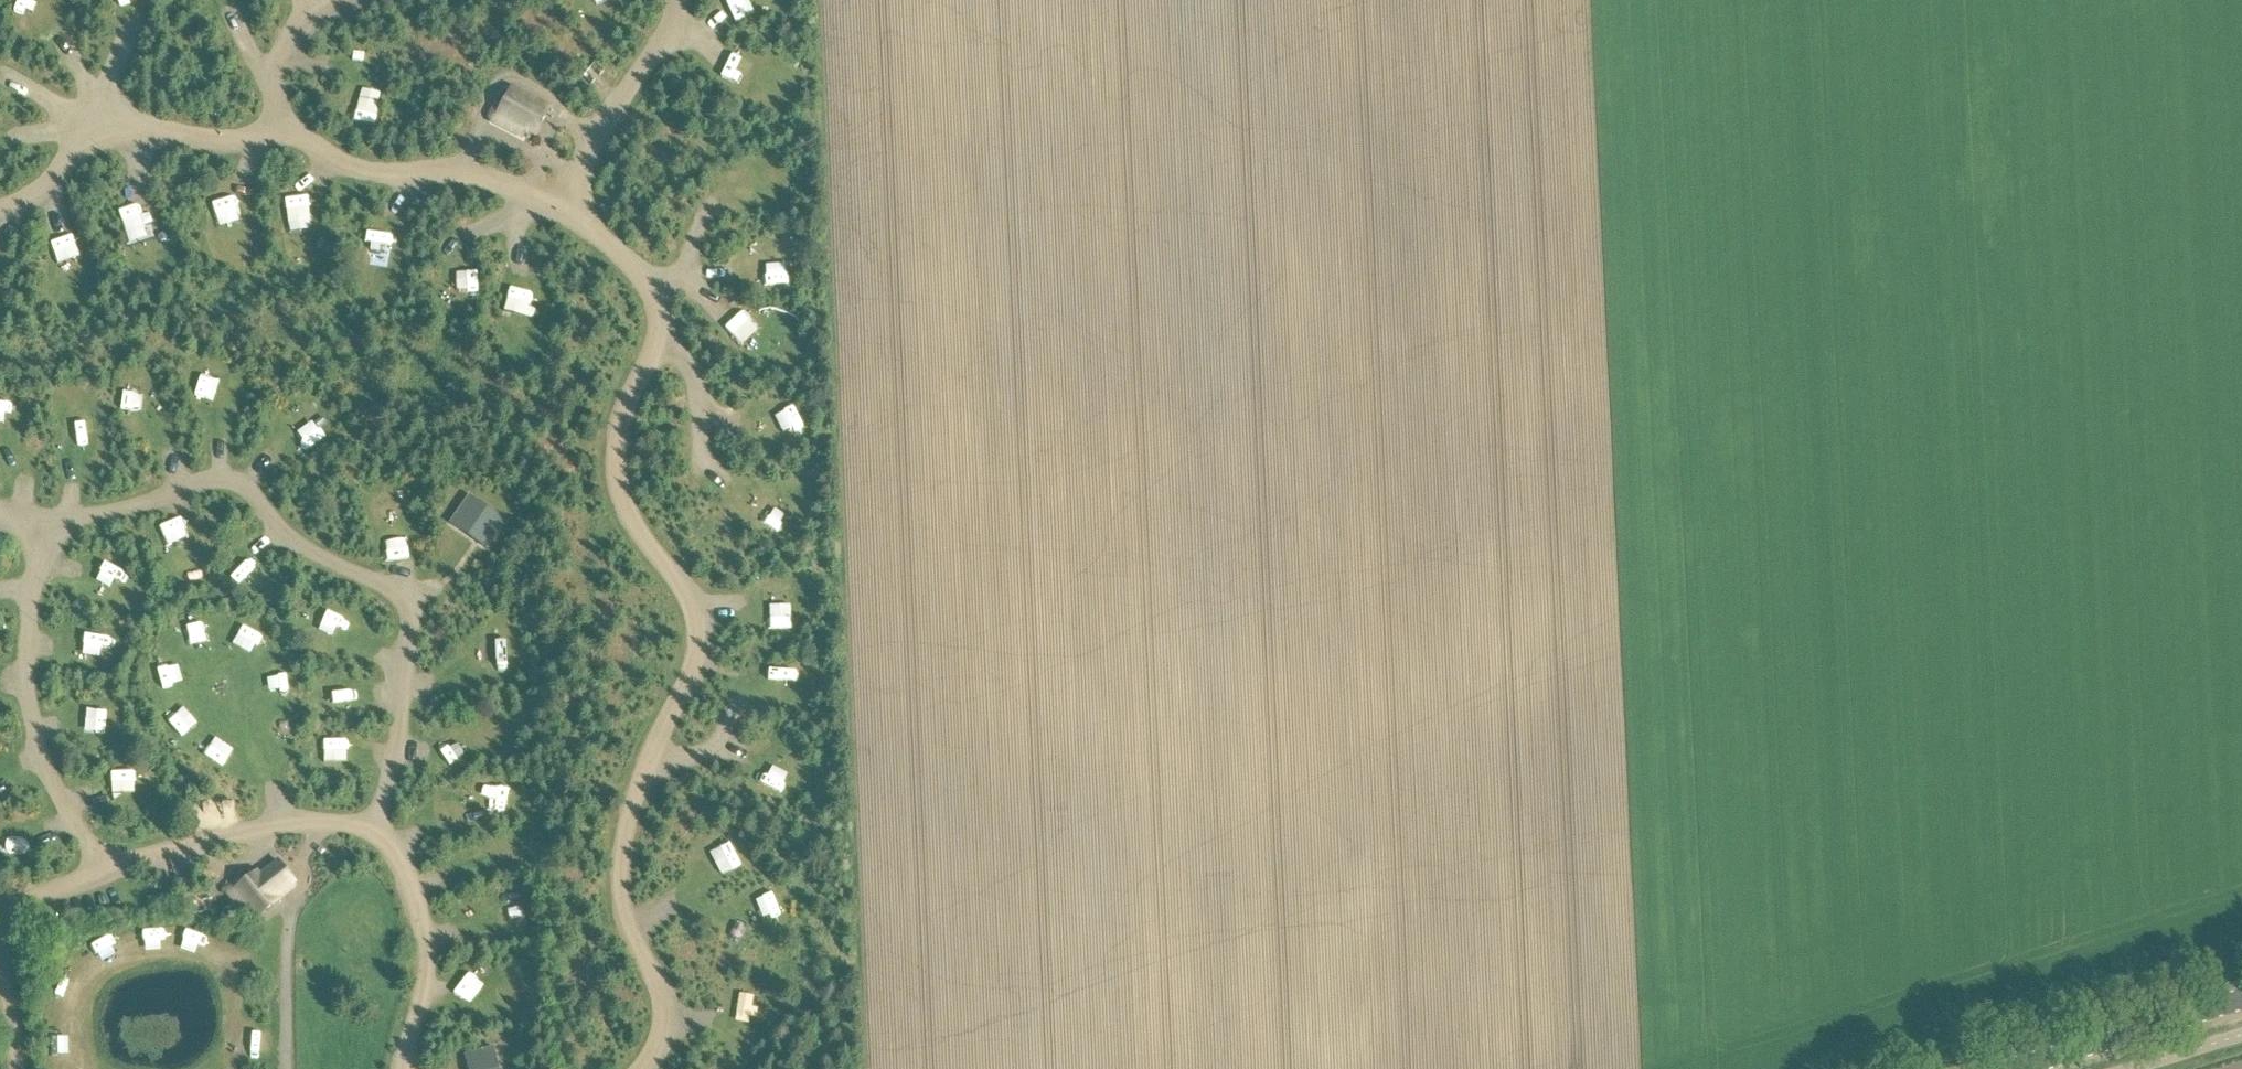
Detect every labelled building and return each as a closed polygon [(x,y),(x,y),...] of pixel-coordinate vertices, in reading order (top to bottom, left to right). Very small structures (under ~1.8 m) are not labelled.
[(488,118),(488,120),(488,121),(489,123),(491,124),(494,127),(524,141),(526,136),(535,140),(551,109),(511,88),(501,108),(495,105),(488,117),(488,118)] [(222,198),(225,226),(250,223),(247,195),(222,198)] [(453,266),(474,272),(480,250),(459,244),(453,266)] [(470,497),(451,525),(464,534),(470,526),(492,541),(505,522),(470,497)] [(780,611),(784,590),(762,586),(759,607),(780,611)] [(318,630),(342,620),(337,610),(314,620),(318,630)] [(490,643),(494,664),(515,659),(511,639),(490,643)] [(226,890),(226,896),(244,918),(250,913),(256,921),(281,901),(258,872),(243,885),(239,880),(226,890)] [(758,892),(736,897),(740,918),(763,913),(758,892)] [(500,1043),(469,1051),(474,1068),(506,1068),(500,1043)]
